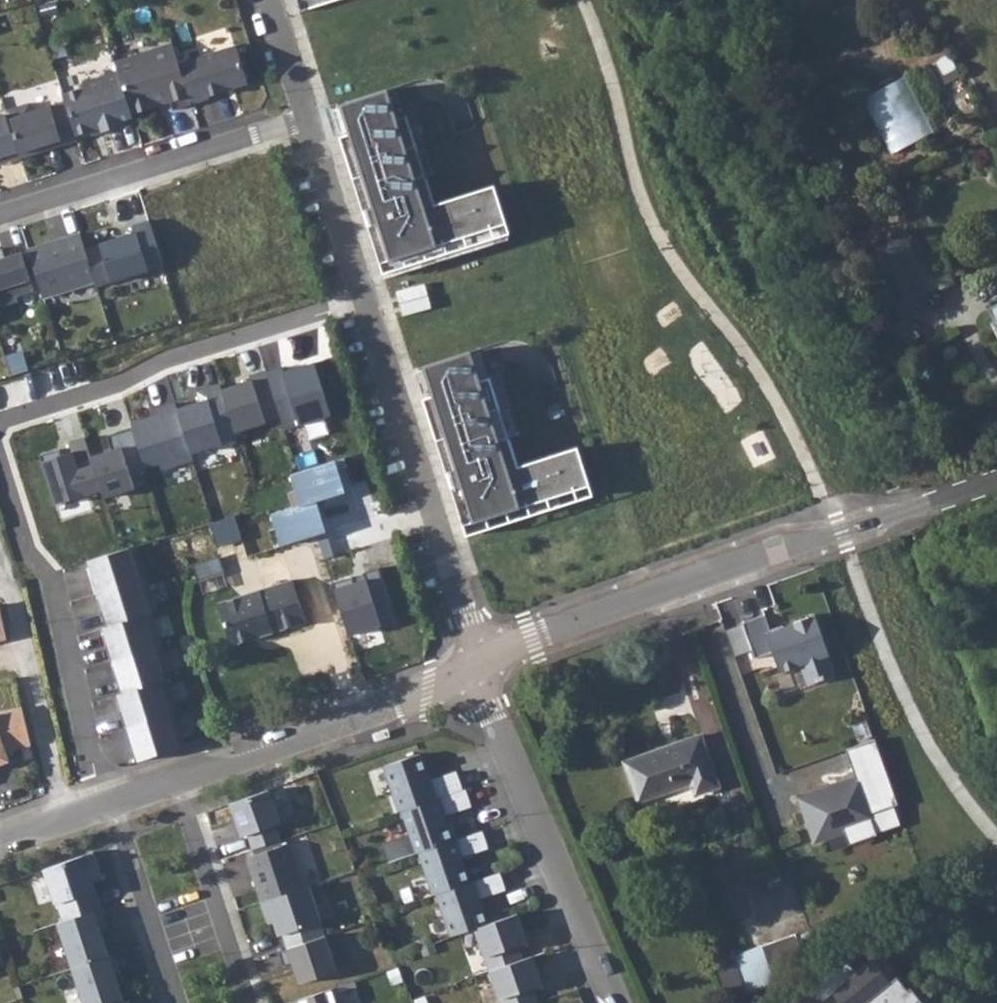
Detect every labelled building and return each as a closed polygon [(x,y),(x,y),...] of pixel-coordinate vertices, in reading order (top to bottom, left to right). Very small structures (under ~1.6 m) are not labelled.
[(300,11),(335,0),(296,0),(300,11)] [(172,43),(115,61),(118,71),(132,113),(157,105),(161,97),(168,95),(170,101),(173,109),(192,104),(179,63),(172,43)] [(236,45),(179,63),(192,104),(209,98),(208,96),(248,83),(236,45)] [(84,87),(62,94),(65,101),(76,135),(91,130),(100,127),(102,132),(119,127),(117,122),(133,117),(132,113),(118,71),(83,82),(84,87)] [(911,74),(866,94),(893,152),(937,132),(911,74)] [(350,133),(339,136),(383,273),(510,233),(495,185),(435,204),(407,115),(397,118),(387,88),(340,103),(350,133)] [(161,97),(157,105),(170,101),(168,95),(161,97)] [(20,157),(36,152),(35,148),(44,145),(46,149),(77,140),(76,135),(65,101),(33,111),(30,102),(5,110),(6,113),(20,157)] [(20,157),(6,113),(0,115),(0,156),(2,156),(4,162),(20,157)] [(92,135),(102,132),(100,127),(91,130),(92,135)] [(80,233),(28,249),(37,277),(43,297),(95,281),(80,233)] [(22,252),(30,279),(37,277),(28,249),(25,240),(1,248),(4,257),(22,252)] [(0,248),(0,288),(30,279),(22,252),(4,257),(1,248),(0,248)] [(502,343),(477,348),(483,377),(507,372),(502,343)] [(470,348),(409,366),(463,523),(581,488),(567,449),(513,465),(470,348)] [(195,555),(216,550),(210,528),(189,533),(195,555)] [(137,543),(87,557),(93,574),(90,575),(95,592),(98,591),(104,608),(101,609),(106,626),(152,612),(158,610),(137,543)] [(222,600),(272,582),(268,571),(218,589),(222,600)] [(300,578),(228,600),(240,641),(313,619),(300,578)] [(162,644),(152,612),(106,626),(103,627),(108,643),(105,644),(110,661),(114,660),(162,644)] [(761,612),(738,621),(751,657),(769,650),(777,670),(797,662),(805,682),(832,672),(824,652),(826,652),(811,612),(785,622),(785,623),(767,630),(761,612)] [(168,679),(173,677),(162,644),(114,660),(118,676),(116,677),(121,693),(168,679)] [(178,711),(168,679),(121,693),(118,694),(123,710),(120,711),(125,727),(176,711),(178,711)] [(31,745),(22,708),(0,712),(0,761),(8,758),(6,750),(31,745)] [(186,744),(176,711),(125,727),(130,744),(133,743),(139,760),(186,744)] [(718,785),(700,735),(624,762),(638,801),(690,782),(695,793),(718,785)] [(873,737),(844,747),(857,780),(843,785),(841,780),(798,796),(815,841),(844,829),(849,843),(878,831),(870,811),(897,801),(873,737)] [(390,796),(395,813),(403,810),(463,790),(456,771),(429,781),(420,754),(385,766),(394,795),(390,796)] [(270,789),(231,803),(242,836),(249,834),(254,848),(281,839),(276,824),(282,822),(270,789)] [(471,806),(465,789),(463,790),(403,810),(411,834),(383,843),(389,862),(420,852),(453,840),(444,816),(471,806)] [(488,848),(482,830),(453,840),(420,852),(434,894),(437,893),(470,882),(461,857),(488,848)] [(254,848),(256,854),(283,845),(281,839),(254,848)] [(247,857),(261,901),(303,887),(289,843),(283,845),(256,854),(247,857)] [(64,920),(101,908),(94,889),(89,891),(87,885),(92,883),(101,880),(91,852),(43,869),(55,903),(57,902),(64,920)] [(506,889),(500,872),(470,882),(437,893),(452,936),(475,928),(488,924),(479,899),(506,889)] [(324,936),(309,885),(303,887),(261,901),(267,916),(272,915),(285,949),(324,936)] [(107,928),(101,908),(64,920),(57,922),(72,968),(109,956),(100,930),(107,928)] [(528,942),(518,913),(488,924),(475,928),(490,971),(524,959),(519,945),(528,942)] [(795,934),(733,955),(747,996),(777,986),(798,975),(795,965),(805,961),(795,934)] [(337,971),(325,935),(324,936),(285,949),(278,951),(283,966),(292,963),(299,983),(337,971)] [(116,954),(109,956),(72,968),(83,1002),(119,1002),(124,1002),(115,973),(121,971),(116,954)] [(501,1002),(533,1002),(538,1001),(533,986),(542,983),(533,956),(524,959),(490,971),(501,1002)] [(830,991),(840,1002),(919,1002),(921,1001),(910,987),(906,989),(896,976),(889,982),(870,958),(830,991)] [(295,1002),(341,1002),(336,987),(294,1001),(295,1002)]
